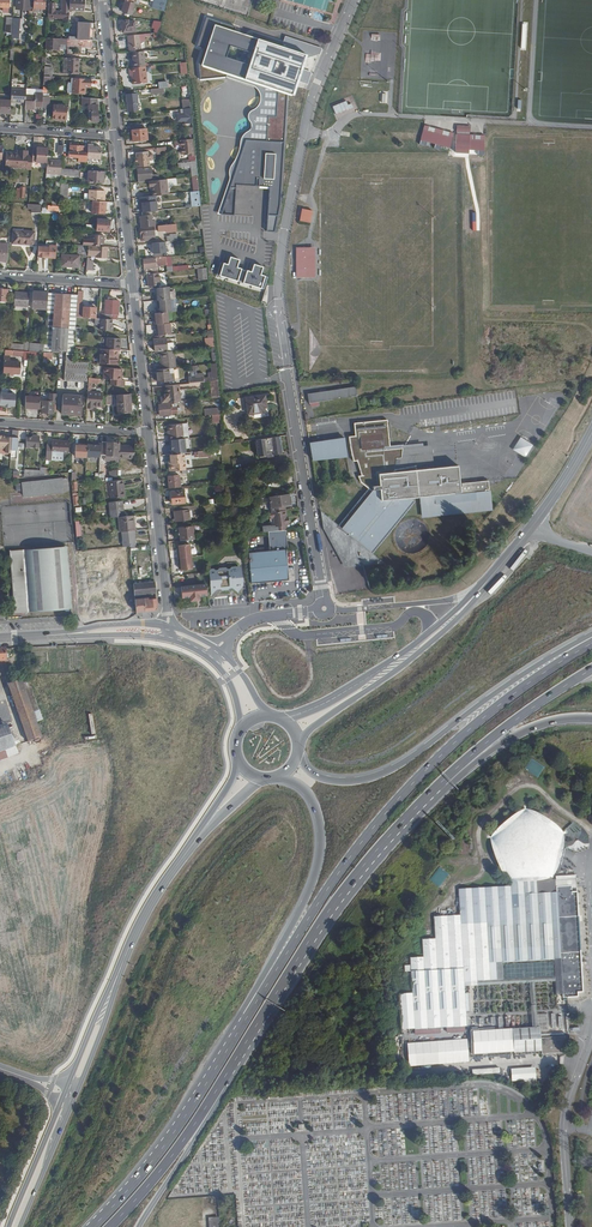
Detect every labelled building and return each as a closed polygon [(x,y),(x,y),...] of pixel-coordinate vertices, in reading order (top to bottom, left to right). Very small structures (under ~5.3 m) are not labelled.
[(12,0),(0,0),(0,7),(4,8),(4,10),(8,10),(8,13),(11,13),(12,0)] [(33,0),(21,0),(21,1),(24,1),(23,8),(32,9),(33,0)] [(48,0),(37,0),(36,8),(48,9),(48,0)] [(88,0),(73,0),(73,4),(73,9),(88,10),(88,0)] [(331,12),(334,2),(338,3),(339,0),(290,0),(331,12)] [(135,14),(138,4),(130,1),(129,6),(128,5),(126,12),(135,14)] [(73,9),(73,4),(66,4),(66,12),(58,12),(51,11),(51,21),(55,21),(55,18),(69,18),(68,22),(72,22),(73,9)] [(139,32),(138,21),(132,21),(132,20),(125,20),(125,25),(123,25),(124,33),(139,32)] [(94,41),(94,24),(81,23),(81,37),(72,36),(72,40),(94,41)] [(283,46),(215,24),(202,64),(199,80),(226,77),(253,85),(255,86),(258,89),(261,95),(261,99),(258,105),(254,108),(250,110),(249,113),(249,118),(251,122),(251,127),(248,130),(243,134),(241,138),(240,143),(240,148),(238,155),(235,161),(232,166),(229,171),(229,174),(231,176),(229,180),(218,214),(234,215),(235,184),(269,187),(267,231),(274,232),(277,216),(283,167),(284,142),(286,94),(295,97),(300,82),(307,84),(312,71),(304,69),(308,58),(321,55),(324,48),(286,37),(283,46)] [(144,51),(143,35),(131,36),(132,53),(135,52),(144,51)] [(70,45),(70,40),(50,39),(49,50),(60,51),(60,44),(70,45)] [(94,49),(95,41),(94,41),(72,40),(70,40),(70,45),(70,47),(94,49)] [(149,67),(148,51),(144,51),(135,52),(137,68),(147,67),(149,67)] [(81,75),(82,64),(81,63),(81,59),(71,58),(70,74),(81,75)] [(148,84),(147,67),(137,68),(132,69),(133,74),(135,74),(136,85),(148,84)] [(92,86),(92,80),(76,79),(76,94),(86,95),(87,85),(92,86)] [(28,104),(29,96),(29,91),(14,90),(14,101),(13,103),(28,104)] [(45,108),(46,96),(46,95),(38,95),(38,97),(29,96),(28,104),(28,110),(37,110),(37,107),(45,108)] [(141,112),(139,95),(129,96),(131,113),(141,112)] [(105,122),(103,99),(89,98),(89,106),(92,106),(93,117),(95,117),(95,123),(105,122)] [(13,103),(14,101),(1,100),(0,114),(13,115),(13,103)] [(195,110),(194,101),(187,102),(187,111),(190,110),(195,110)] [(353,109),(351,101),(332,105),(334,113),(353,109)] [(69,120),(70,106),(56,105),(56,119),(69,120)] [(197,125),(195,110),(190,110),(191,116),(183,117),(184,123),(192,123),(192,126),(197,125)] [(449,148),(454,134),(449,132),(447,137),(442,135),(443,131),(435,127),(433,132),(428,130),(429,126),(425,124),(420,138),(449,148)] [(471,127),(457,126),(455,152),(469,153),(469,150),(484,151),(485,135),(470,134),(471,127)] [(151,141),(150,130),(145,130),(136,131),(137,142),(151,141)] [(198,158),(196,141),(178,142),(179,147),(185,146),(186,156),(193,156),(193,158),(198,158)] [(90,159),(91,148),(87,148),(87,147),(73,146),(73,153),(71,153),(71,158),(81,159),(81,162),(90,163),(90,159)] [(50,161),(50,149),(39,148),(39,151),(35,150),(35,155),(34,163),(49,164),(50,161)] [(104,160),(105,149),(91,148),(90,159),(104,160)] [(34,163),(35,155),(30,155),(30,153),(21,153),(21,155),(8,154),(8,168),(34,170),(34,163)] [(153,167),(152,153),(139,154),(141,169),(153,167)] [(64,170),(65,162),(50,161),(49,164),(49,174),(64,175),(64,170)] [(160,182),(160,176),(154,176),(153,170),(141,170),(142,184),(155,183),(160,182)] [(106,184),(107,172),(91,171),(90,183),(106,184)] [(171,196),(170,181),(160,182),(155,183),(156,197),(161,197),(171,196)] [(27,199),(28,189),(20,189),(19,199),(27,199)] [(108,202),(108,192),(102,192),(102,193),(97,193),(97,201),(108,202)] [(162,212),(161,197),(156,197),(144,198),(145,209),(147,209),(147,213),(154,213),(162,212)] [(111,215),(112,203),(97,202),(96,214),(111,215)] [(43,214),(44,206),(30,205),(30,209),(34,210),(34,214),(43,214)] [(309,225),(313,210),(310,209),(302,207),(300,218),(299,222),(309,225)] [(161,227),(161,222),(155,222),(154,213),(147,213),(146,213),(146,217),(143,217),(144,229),(150,228),(161,227)] [(113,233),(113,221),(101,220),(100,232),(113,233)] [(180,233),(179,225),(161,227),(150,228),(150,229),(144,230),(144,236),(146,236),(146,242),(158,241),(157,231),(162,231),(162,232),(170,232),(171,234),(180,233)] [(27,245),(27,232),(16,231),(15,244),(27,245)] [(37,246),(38,233),(27,232),(27,245),(37,246)] [(107,248),(108,236),(95,236),(95,247),(107,248)] [(169,254),(168,243),(155,245),(156,255),(169,254)] [(12,245),(0,244),(0,262),(11,263),(12,245)] [(59,260),(60,247),(53,246),(53,248),(41,248),(41,259),(49,259),(49,258),(53,259),(59,260)] [(313,276),(314,246),(305,246),(303,276),(313,276)] [(110,258),(110,248),(107,248),(95,247),(92,247),(91,256),(100,256),(100,258),(110,258)] [(81,269),(82,257),(65,256),(64,268),(81,269)] [(216,278),(263,291),(267,276),(261,274),(263,266),(253,264),(251,271),(238,267),(240,259),(230,256),(228,264),(220,262),(216,278)] [(160,275),(159,260),(146,261),(147,270),(149,271),(149,276),(150,276),(160,275)] [(164,286),(163,275),(160,275),(150,276),(151,288),(153,288),(153,291),(160,290),(159,287),(164,286)] [(174,313),(172,289),(160,290),(161,302),(162,302),(163,315),(171,314),(174,313)] [(15,292),(0,290),(0,302),(14,304),(15,292)] [(31,308),(32,295),(18,294),(17,307),(31,308)] [(50,311),(51,295),(36,294),(35,310),(50,311)] [(79,319),(81,296),(51,295),(50,311),(47,346),(47,354),(69,355),(77,356),(78,333),(79,329),(79,319)] [(121,322),(122,302),(110,301),(109,316),(103,316),(102,320),(103,321),(116,321),(121,322)] [(98,320),(99,309),(87,308),(86,319),(98,320)] [(175,336),(174,325),(172,325),(171,314),(163,315),(159,315),(159,321),(158,321),(158,326),(160,327),(160,331),(162,331),(163,337),(175,336)] [(116,328),(116,321),(103,321),(102,332),(114,333),(114,327),(116,328)] [(122,351),(123,339),(110,338),(109,351),(121,351),(122,351)] [(171,352),(170,340),(157,341),(158,353),(171,352)] [(47,354),(47,346),(32,345),(32,353),(47,354)] [(120,361),(121,351),(109,351),(101,350),(101,360),(104,360),(103,365),(118,366),(119,361),(120,361)] [(31,360),(32,353),(28,353),(17,352),(17,357),(26,357),(26,360),(31,360)] [(180,370),(178,353),(164,354),(166,371),(176,370),(180,370)] [(76,383),(77,364),(76,364),(77,356),(69,355),(67,383),(76,383)] [(23,376),(23,364),(12,363),(12,359),(7,358),(6,375),(23,376)] [(92,380),(93,365),(77,364),(76,383),(92,385),(92,384),(92,380)] [(221,383),(220,366),(215,366),(216,375),(213,375),(213,379),(208,379),(208,375),(200,376),(201,378),(193,379),(194,385),(221,383)] [(128,388),(129,382),(125,381),(125,371),(109,370),(108,381),(110,381),(115,381),(114,387),(128,388)] [(177,382),(176,370),(166,371),(159,372),(161,384),(177,382)] [(184,404),(182,387),(169,388),(170,397),(168,397),(168,399),(164,400),(165,406),(184,404)] [(322,405),(321,401),(335,399),(357,395),(356,387),(307,394),(309,401),(309,403),(314,406),(322,405)] [(23,408),(23,396),(8,395),(7,407),(23,408)] [(56,415),(57,403),(58,403),(58,396),(52,395),(51,403),(45,402),(44,414),(56,415)] [(105,408),(106,396),(91,395),(90,411),(97,411),(97,408),(105,408)] [(264,411),(263,400),(266,400),(265,395),(246,398),(249,414),(264,411)] [(134,409),(133,396),(120,397),(121,415),(133,414),(133,409),(134,409)] [(43,412),(44,399),(29,397),(28,410),(43,412)] [(73,418),(75,400),(65,399),(64,418),(69,417),(69,418),(73,418)] [(84,419),(85,401),(75,400),(73,418),(73,419),(78,418),(79,419),(84,419)] [(181,415),(180,408),(174,408),(174,406),(162,407),(163,418),(175,417),(175,415),(181,415)] [(521,408),(506,409),(507,424),(522,423),(521,408)] [(490,490),(489,480),(463,483),(463,487),(460,487),(458,466),(451,466),(395,472),(396,458),(401,458),(403,445),(390,446),(387,420),(354,424),(355,437),(349,437),(353,462),(358,462),(362,476),(358,477),(361,483),(369,489),(339,527),(325,516),(320,511),(323,529),(328,538),(344,569),(385,565),(370,553),(412,502),(409,499),(431,497),(432,499),(420,500),(422,518),(451,515),(493,510),(492,490),(490,490)] [(187,441),(185,427),(171,428),(172,438),(171,438),(171,443),(174,442),(187,441)] [(283,453),(280,436),(256,440),(258,457),(283,453)] [(14,439),(9,439),(9,438),(0,438),(0,455),(8,455),(8,454),(13,454),(14,439)] [(41,450),(42,438),(35,438),(35,439),(29,439),(29,450),(41,450)] [(347,457),(345,438),(317,442),(310,443),(313,460),(319,459),(347,457)] [(189,456),(188,441),(187,441),(174,442),(175,447),(176,447),(176,452),(175,452),(176,457),(188,456),(189,456)] [(71,455),(72,443),(55,442),(55,447),(50,447),(49,462),(66,463),(66,455),(71,455)] [(122,447),(122,445),(106,444),(105,457),(122,458),(122,447)] [(103,460),(104,446),(99,445),(99,447),(90,447),(90,448),(89,459),(103,460)] [(89,459),(90,448),(79,447),(78,459),(89,459)] [(136,462),(137,448),(122,447),(122,458),(121,460),(136,462)] [(189,473),(188,456),(176,457),(173,458),(174,464),(172,464),(173,474),(185,473),(189,473)] [(27,474),(27,473),(16,473),(16,481),(26,480),(26,478),(27,474)] [(184,490),(183,478),(171,478),(172,491),(184,490)] [(124,490),(123,480),(111,481),(112,498),(126,497),(126,490),(124,490)] [(71,493),(70,481),(48,483),(47,496),(71,493)] [(47,496),(48,483),(18,487),(18,494),(25,493),(26,499),(47,496)] [(245,493),(244,486),(229,489),(230,503),(237,502),(236,494),(245,493)] [(188,505),(187,492),(174,494),(175,507),(188,505)] [(301,506),(299,495),(290,497),(273,499),(275,510),(289,508),(301,506)] [(124,517),(123,501),(110,502),(111,518),(119,517),(124,517)] [(188,521),(187,511),(178,512),(179,522),(188,521)] [(290,524),(290,521),(288,521),(287,511),(274,513),(276,525),(270,525),(263,526),(263,532),(269,532),(284,530),(287,526),(289,526),(289,524),(290,524)] [(135,530),(134,516),(124,517),(119,517),(120,532),(122,531),(135,530)] [(194,539),(193,526),(179,527),(180,541),(194,539)] [(137,545),(135,530),(122,531),(124,547),(137,545)] [(290,580),(287,550),(284,530),(269,532),(270,551),(250,553),(252,584),(290,580)] [(193,569),(190,545),(179,546),(180,553),(177,554),(178,563),(181,563),(181,570),(193,569)] [(69,563),(68,556),(72,556),(72,551),(63,551),(63,550),(42,551),(41,565),(57,564),(69,563)] [(60,611),(57,564),(41,565),(42,551),(30,552),(30,558),(14,560),(17,608),(34,607),(35,613),(60,611)] [(72,608),(69,563),(57,564),(60,611),(68,611),(68,608),(72,608)] [(242,580),(241,574),(243,572),(242,569),(240,567),(237,567),(235,569),(233,569),(231,568),(224,568),(223,570),(221,570),(219,569),(211,569),(209,572),(209,575),(211,576),(212,582),(210,584),(210,588),(213,589),(220,589),(222,587),(224,586),(226,588),(232,588),(234,586),(237,586),(238,587),(242,587),(244,584),(243,581),(242,580)] [(207,595),(206,585),(181,587),(182,598),(189,597),(189,601),(201,600),(201,596),(207,595)] [(158,607),(157,600),(154,600),(154,599),(149,599),(148,596),(143,597),(143,600),(140,600),(140,593),(134,593),(136,613),(154,611),(158,607)] [(8,654),(0,654),(0,667),(4,667),(31,748),(51,741),(35,692),(28,695),(25,686),(18,688),(15,680),(18,679),(15,672),(13,673),(11,661),(8,661),(8,654)] [(0,724),(0,752),(16,746),(7,722),(0,724)] [(531,758),(525,768),(538,777),(545,767),(531,758)] [(510,882),(550,881),(563,836),(529,813),(494,840),(507,882),(510,882)] [(439,867),(429,880),(439,887),(449,874),(439,867)] [(550,881),(510,882),(511,899),(459,902),(460,919),(436,921),(436,942),(423,944),(424,961),(411,962),(413,997),(399,998),(401,1035),(467,1031),(465,988),(490,986),(489,970),(540,967),(560,966),(562,1003),(578,1002),(577,998),(582,997),(576,878),(550,881)] [(512,1028),(473,1031),(474,1054),(514,1051),(512,1028)] [(564,1052),(564,1036),(545,1038),(546,1054),(564,1052)] [(467,1039),(407,1043),(409,1066),(469,1062),(467,1039)] [(535,1067),(511,1068),(512,1081),(536,1079),(535,1067)]
